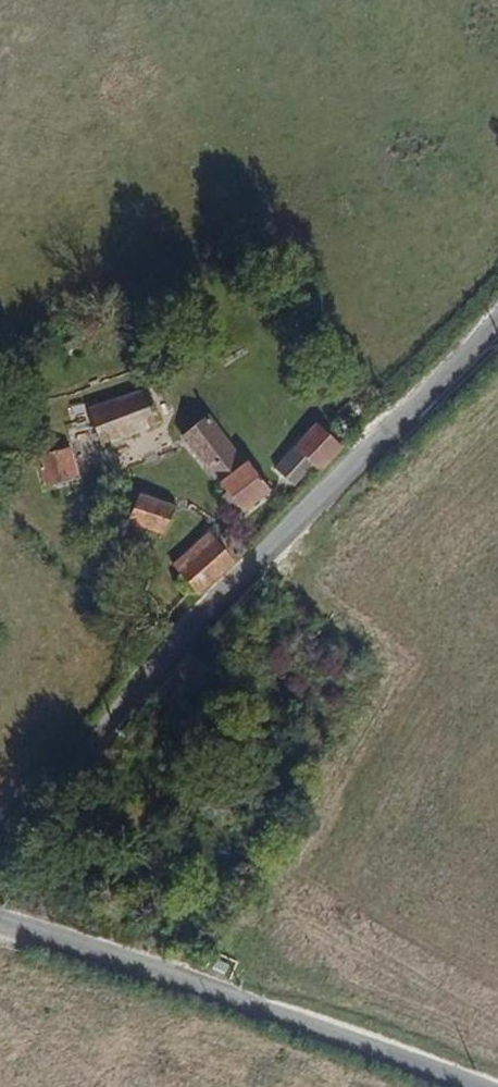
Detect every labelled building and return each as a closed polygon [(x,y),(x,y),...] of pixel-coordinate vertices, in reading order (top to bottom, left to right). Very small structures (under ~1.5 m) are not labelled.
[(163,447),(151,411),(92,429),(104,466),(163,447)] [(324,472),(343,451),(317,424),(274,467),(293,485),(315,464),(324,472)] [(247,474),(207,427),(187,442),(244,512),(274,487),(256,466),(247,474)] [(79,479),(66,441),(37,452),(49,490),(79,479)] [(177,539),(186,509),(126,491),(117,521),(177,539)] [(200,595),(246,549),(230,533),(215,546),(201,531),(169,559),(200,595)]
